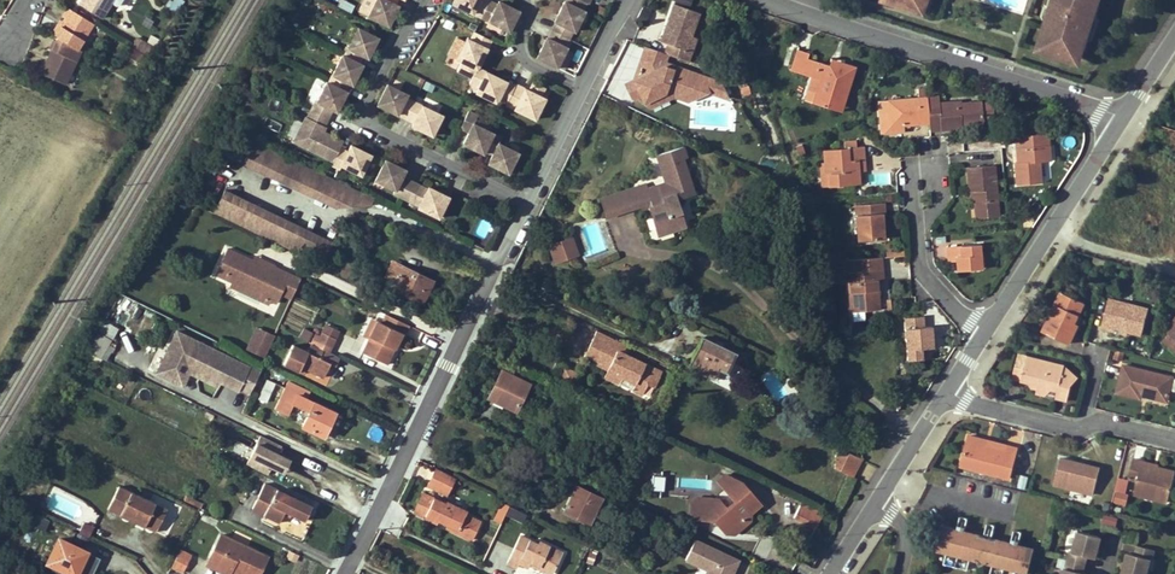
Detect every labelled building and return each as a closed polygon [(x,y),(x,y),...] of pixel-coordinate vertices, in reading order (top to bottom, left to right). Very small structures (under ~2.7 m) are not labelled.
[(78,4),(100,17),(110,0),(80,0),(78,4)] [(184,0),(171,0),(167,7),(178,12),(184,0)] [(369,17),(389,27),(399,7),(395,6),(398,0),(377,0),(369,17)] [(453,4),(510,32),(520,12),(500,2),(498,5),(487,0),(455,0),(453,4)] [(566,3),(583,11),(587,3),(588,4),(590,0),(567,0),(566,3)] [(900,5),(919,11),(923,0),(902,0),(900,5)] [(1052,23),(1056,24),(1054,30),(1050,29),(1043,51),(1061,57),(1063,52),(1082,58),(1099,5),(1095,3),(1096,0),(1054,0),(1048,21),(1052,23)] [(566,3),(564,2),(555,21),(556,22),(552,31),(569,39),(573,31),(575,31),(584,12),(583,11),(566,3)] [(687,61),(690,51),(686,50),(691,35),(698,12),(673,4),(668,20),(671,21),(669,27),(666,26),(660,41),(668,44),(665,53),(687,61)] [(62,18),(60,21),(52,34),(55,37),(53,40),(51,39),(46,48),(49,49),(39,72),(62,84),(77,54),(78,51),(75,49),(91,23),(66,6),(60,16),(62,18)] [(49,33),(52,34),(60,21),(57,19),(49,33)] [(379,38),(359,28),(349,48),(347,47),(343,56),(360,64),(364,56),(369,58),(379,38)] [(569,39),(552,31),(548,39),(546,38),(536,58),(557,68),(566,48),(565,48),(569,39)] [(474,78),(478,68),(492,41),(475,33),(471,41),(467,39),(458,59),(461,61),(457,69),(474,78)] [(691,35),(686,50),(690,51),(695,37),(691,35)] [(120,54),(126,57),(132,48),(126,44),(120,54)] [(667,54),(643,46),(631,80),(625,84),(633,98),(642,92),(648,104),(669,93),(674,96),(691,102),(709,92),(714,78),(665,61),(667,54)] [(809,77),(818,80),(811,102),(830,108),(834,97),(843,100),(854,65),(842,61),(831,67),(827,66),(827,64),(806,57),(808,53),(796,49),(790,68),(802,72),(801,74),(809,77)] [(360,64),(343,56),(329,84),(346,92),(350,84),(353,85),(363,65),(360,64)] [(829,58),(827,64),(827,66),(831,67),(842,61),(829,58)] [(508,103),(516,86),(507,82),(508,80),(488,71),(487,72),(478,68),(474,78),(470,85),(479,89),(478,91),(498,101),(499,99),(508,103)] [(714,77),(709,92),(728,97),(720,80),(714,77)] [(818,80),(809,77),(802,99),(811,102),(818,80)] [(530,90),(517,84),(516,86),(508,103),(507,105),(536,119),(546,98),(542,96),(547,86),(535,81),(530,90)] [(329,84),(327,83),(317,103),(315,102),(311,110),(329,119),(333,111),(337,113),(347,93),(346,92),(329,84)] [(408,94),(388,84),(378,104),(406,118),(415,101),(407,97),(408,94)] [(669,93),(648,104),(656,107),(674,96),(669,93)] [(963,121),(964,124),(982,122),(980,101),(960,102),(960,100),(937,102),(937,95),(926,96),(928,116),(938,115),(939,129),(960,127),(960,121),(963,121)] [(889,116),(889,131),(903,130),(903,124),(928,122),(928,116),(926,96),(887,99),(889,116)] [(843,100),(834,97),(830,108),(839,111),(843,100)] [(443,115),(415,101),(406,118),(415,122),(413,126),(433,136),(443,115)] [(101,112),(118,121),(123,111),(107,103),(101,112)] [(329,119),(311,110),(307,119),(307,118),(295,143),(334,162),(340,150),(344,141),(324,132),(326,128),(325,127),(329,119)] [(463,144),(484,153),(486,149),(493,133),(473,123),(478,114),(469,110),(461,127),(470,131),(463,144)] [(929,130),(939,129),(938,115),(928,116),(928,122),(929,130)] [(1015,135),(1046,132),(1046,127),(1014,129),(1015,135)] [(502,136),(494,132),(493,133),(486,149),(494,153),(490,163),(510,173),(519,152),(499,143),(502,136)] [(1040,182),(1039,162),(1050,161),(1047,132),(1046,132),(1015,135),(1016,148),(1020,148),(1021,163),(1017,164),(1014,164),(1016,185),(1040,182)] [(375,198),(243,136),(232,158),(337,207),(371,205),(375,198)] [(348,154),(340,150),(331,167),(340,171),(342,166),(363,176),(373,156),(352,146),(348,154)] [(646,184),(601,199),(606,218),(633,209),(632,204),(649,198),(652,207),(647,208),(656,232),(671,227),(673,231),(687,227),(687,226),(678,199),(694,194),(683,158),(687,157),(683,146),(657,154),(666,182),(647,188),(646,184)] [(822,149),(823,161),(825,187),(857,184),(856,160),(864,159),(863,146),(856,146),(845,147),(822,149)] [(857,184),(861,183),(860,171),(865,170),(864,159),(856,160),(857,184)] [(405,170),(385,160),(375,180),(395,190),(394,193),(402,198),(411,181),(402,177),(405,170)] [(974,197),(976,212),(997,210),(993,165),(966,167),(969,191),(974,191),(974,197)] [(428,190),(411,181),(402,198),(412,202),(412,201),(420,205),(419,208),(439,218),(450,198),(429,188),(428,190)] [(224,195),(213,218),(323,270),(334,248),(224,195)] [(649,198),(632,204),(633,209),(641,206),(643,210),(647,208),(652,207),(649,198)] [(855,204),(857,240),(883,238),(882,225),(882,213),(885,213),(885,203),(855,204)] [(480,218),(474,234),(485,239),(492,223),(480,218)] [(599,224),(585,225),(588,252),(602,250),(599,224)] [(350,229),(343,226),(338,237),(345,240),(350,229)] [(673,231),(671,227),(656,232),(657,237),(673,231)] [(574,258),(579,256),(572,237),(567,238),(574,258)] [(567,238),(554,243),(561,262),(574,258),(567,238)] [(555,264),(561,262),(554,243),(548,245),(555,264)] [(957,271),(981,269),(979,244),(946,247),(947,257),(955,256),(956,261),(957,271)] [(216,274),(233,282),(272,300),(277,303),(282,293),(283,290),(290,275),(276,267),(276,266),(266,261),(264,266),(253,261),(227,249),(216,274)] [(253,261),(264,266),(266,261),(255,256),(253,261)] [(383,283),(423,303),(433,282),(419,275),(418,278),(413,276),(414,272),(393,262),(383,283)] [(860,311),(863,311),(878,310),(876,279),(882,279),(882,269),(848,271),(849,282),(850,302),(860,302),(860,311)] [(293,294),(300,279),(290,275),(283,290),(293,294)] [(272,300),(233,282),(232,286),(270,304),(272,300)] [(1042,330),(1069,344),(1078,324),(1074,322),(1078,315),(1084,303),(1061,292),(1042,330)] [(1101,328),(1112,331),(1113,326),(1129,331),(1141,335),(1149,309),(1109,298),(1101,328)] [(851,312),(860,311),(860,302),(850,302),(851,312)] [(402,333),(405,335),(409,325),(387,314),(382,324),(378,322),(370,339),(363,352),(387,364),(402,333)] [(686,337),(694,322),(678,315),(671,330),(686,337)] [(924,315),(904,316),(907,359),(927,358),(927,348),(935,347),(933,326),(925,326),(924,315)] [(370,339),(378,322),(373,319),(364,337),(366,338),(370,339)] [(1165,330),(1170,333),(1163,342),(1174,352),(1174,319),(1165,330)] [(90,351),(106,357),(116,326),(101,320),(90,351)] [(325,325),(322,332),(335,339),(339,331),(325,325)] [(1128,335),(1129,331),(1113,326),(1112,331),(1128,335)] [(249,344),(254,346),(262,330),(257,327),(249,344)] [(627,346),(593,329),(586,344),(598,350),(594,359),(606,365),(615,369),(613,373),(619,375),(616,382),(639,393),(645,382),(646,378),(652,381),(657,370),(622,354),(627,346)] [(274,335),(262,330),(254,346),(249,344),(247,349),(257,354),(258,351),(266,354),(274,335)] [(260,372),(176,331),(155,374),(174,383),(180,370),(179,366),(180,362),(191,367),(188,373),(199,378),(201,372),(214,379),(219,377),(222,378),(220,382),(238,390),(239,388),(250,394),(260,372)] [(329,352),(335,339),(322,332),(320,335),(312,332),(307,342),(311,344),(329,352)] [(713,376),(718,368),(726,371),(735,353),(714,343),(712,345),(701,340),(688,365),(713,376)] [(329,363),(336,366),(340,358),(329,352),(311,344),(307,351),(292,344),(283,363),(303,372),(305,368),(323,376),(329,363)] [(598,350),(586,344),(582,353),(594,359),(598,350)] [(1012,379),(1021,381),(1027,357),(1017,354),(1012,379)] [(1070,386),(1060,383),(1064,367),(1064,366),(1027,357),(1021,381),(1029,383),(1038,385),(1037,389),(1036,393),(1045,395),(1051,389),(1057,390),(1055,397),(1067,400),(1070,386)] [(180,370),(174,383),(181,387),(188,373),(191,367),(180,362),(179,366),(180,370)] [(564,365),(560,373),(574,379),(578,371),(564,365)] [(601,375),(616,382),(619,375),(613,373),(615,369),(606,365),(601,375)] [(1140,398),(1141,394),(1167,401),(1173,378),(1124,365),(1117,393),(1140,398)] [(1060,383),(1070,386),(1078,378),(1064,367),(1060,383)] [(505,407),(506,405),(516,411),(530,384),(502,371),(491,395),(503,400),(500,405),(505,407)] [(201,372),(199,378),(218,387),(220,382),(222,378),(219,377),(214,379),(201,372)] [(578,391),(585,377),(577,374),(570,387),(578,391)] [(276,383),(268,379),(263,390),(271,394),(276,383)] [(310,411),(303,426),(324,437),(331,421),(327,419),(331,411),(307,399),(310,392),(288,381),(275,408),(288,415),(294,403),(297,405),(310,411)] [(549,386),(546,392),(554,395),(557,389),(549,386)] [(1045,395),(1055,397),(1057,390),(1051,389),(1045,395)] [(549,404),(554,395),(546,392),(542,400),(549,404)] [(907,394),(902,402),(908,405),(913,397),(907,394)] [(488,399),(500,405),(503,400),(491,395),(488,399)] [(558,397),(554,395),(549,404),(553,406),(558,397)] [(698,404),(691,400),(688,407),(695,410),(698,404)] [(335,413),(331,411),(327,419),(331,421),(335,413)] [(961,466),(1009,479),(1017,449),(1006,446),(1005,453),(988,448),(987,451),(983,450),(984,447),(986,441),(968,436),(961,466)] [(860,459),(860,458),(835,445),(834,469),(851,477),(860,459)] [(291,460),(294,455),(288,452),(286,457),(291,460)] [(1060,458),(1054,484),(1093,494),(1100,468),(1060,458)] [(1127,477),(1137,480),(1133,493),(1167,502),(1173,478),(1165,476),(1166,470),(1142,464),(1143,462),(1132,459),(1127,477)] [(456,478),(435,468),(427,485),(448,494),(456,478)] [(652,473),(651,489),(663,490),(663,473),(652,473)] [(1019,474),(1018,488),(1025,489),(1027,475),(1019,474)] [(717,481),(727,493),(741,481),(724,475),(717,481)] [(691,512),(697,518),(713,518),(725,533),(734,533),(750,519),(751,510),(760,503),(741,481),(727,493),(734,502),(725,509),(717,499),(698,497),(692,501),(691,512)] [(290,516),(292,514),(305,520),(311,506),(265,483),(252,509),(265,516),(280,523),(284,514),(290,516)] [(120,487),(109,510),(139,524),(142,519),(147,521),(145,527),(156,532),(167,509),(120,487)] [(566,511),(573,514),(574,511),(592,518),(601,498),(577,487),(566,511)] [(434,499),(423,494),(414,512),(425,518),(434,499)] [(472,540),(480,523),(465,515),(466,512),(447,502),(446,504),(434,499),(425,518),(437,523),(438,520),(448,525),(457,528),(455,532),(472,540)] [(815,528),(822,510),(799,500),(791,518),(815,528)] [(509,508),(507,514),(523,519),(525,512),(509,508)] [(573,514),(572,517),(589,524),(592,518),(574,511),(573,514)] [(43,529),(48,520),(36,513),(31,523),(43,529)] [(1104,514),(1102,523),(1116,525),(1117,516),(1104,514)] [(639,515),(633,529),(643,534),(649,520),(639,515)] [(960,517),(957,527),(964,529),(967,518),(960,517)] [(147,521),(142,519),(139,524),(145,527),(147,521)] [(83,521),(78,532),(88,536),(93,525),(83,521)] [(987,523),(984,534),(992,536),(994,525),(987,523)] [(1016,570),(1028,573),(1034,549),(1018,546),(1010,543),(991,538),(983,537),(964,531),(956,530),(941,526),(935,550),(947,553),(944,564),(968,570),(971,558),(977,560),(986,563),(993,564),(991,573),(1015,573),(1016,570)] [(1013,530),(1011,540),(1019,543),(1022,532),(1013,530)] [(1078,531),(1072,552),(1070,552),(1065,569),(1064,569),(1062,573),(1085,573),(1083,573),(1087,556),(1095,558),(1100,537),(1078,531)] [(88,547),(55,532),(41,562),(67,573),(76,573),(88,547)] [(231,569),(241,573),(260,573),(268,557),(248,547),(247,550),(233,543),(234,540),(232,539),(222,534),(207,565),(225,573),(229,573),(231,569)] [(520,536),(507,564),(517,569),(519,565),(528,568),(530,565),(531,562),(553,572),(562,552),(540,541),(538,545),(520,536)] [(686,560),(707,570),(705,573),(732,573),(739,559),(696,539),(686,560)] [(248,547),(234,540),(233,543),(247,550),(248,547)] [(1137,546),(1134,554),(1127,553),(1122,573),(1146,573),(1149,558),(1151,560),(1154,550),(1137,546)] [(170,567),(182,573),(191,553),(178,548),(170,567)] [(98,555),(87,551),(77,573),(90,573),(98,555)] [(531,562),(530,565),(548,573),(552,573),(553,572),(531,562)]
